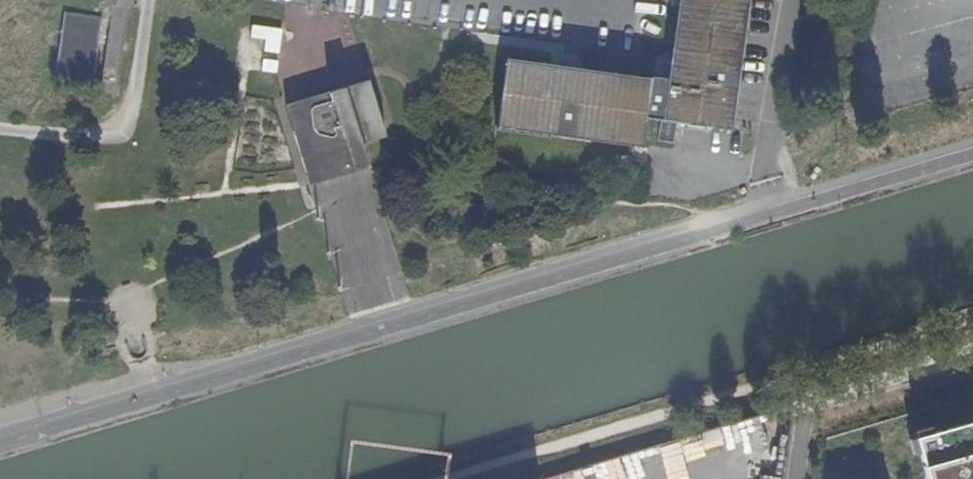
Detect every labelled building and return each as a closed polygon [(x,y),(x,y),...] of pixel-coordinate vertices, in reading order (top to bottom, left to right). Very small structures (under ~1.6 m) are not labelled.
[(647,119),(733,130),(733,126),(729,126),(746,0),(680,0),(670,82),(654,80),(654,77),(650,77),(650,82),(647,119)] [(101,19),(66,14),(56,78),(91,83),(101,19)] [(251,25),(250,39),(261,40),(259,71),(278,72),(281,26),(251,25)] [(644,150),(647,119),(650,82),(580,73),(556,69),(508,63),(509,57),(505,57),(495,130),(498,130),(499,125),(640,144),(640,151),(644,150)] [(557,57),(556,69),(580,73),(582,61),(557,57)] [(372,131),(377,148),(388,145),(372,88),(334,98),(339,115),(353,111),(359,134),(372,131)] [(334,98),(288,111),(308,182),(352,170),(353,174),(369,169),(364,151),(377,148),(372,131),(359,134),(353,111),(339,115),(334,98)] [(914,437),(926,478),(972,478),(972,421),(914,437)]
